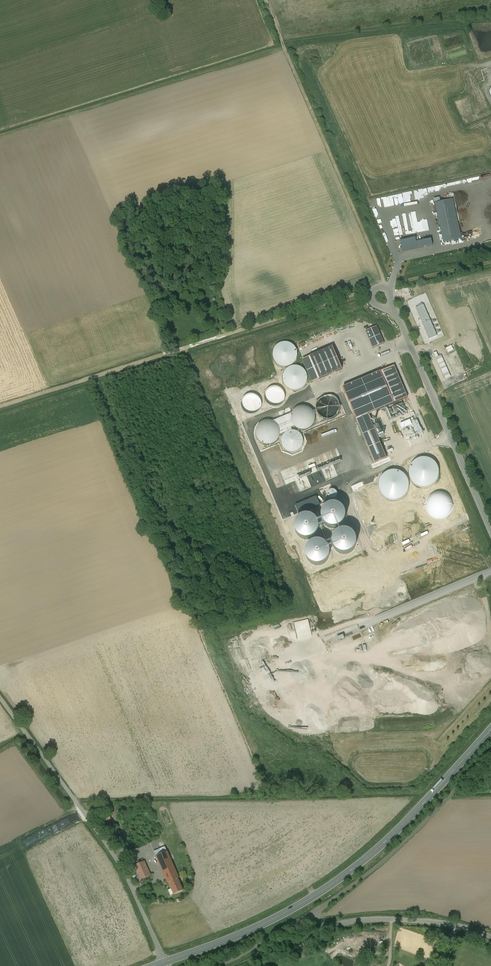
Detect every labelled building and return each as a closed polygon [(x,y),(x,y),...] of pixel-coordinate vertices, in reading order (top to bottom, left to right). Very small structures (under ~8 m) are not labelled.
[(444,243),(462,239),(453,200),(435,203),(444,243)] [(415,238),(400,241),(403,252),(418,249),(416,243),(415,238)] [(416,243),(418,249),(433,246),(431,239),(416,243)] [(423,305),(416,308),(429,339),(437,336),(423,305)] [(372,348),(385,343),(377,326),(365,332),(372,348)] [(282,367),(286,367),(290,366),(294,364),(296,361),(297,357),(297,353),(296,349),(293,345),(290,343),(286,343),(281,343),(278,345),(276,347),(274,350),(273,353),(273,357),(274,360),(276,363),(279,365),(282,367)] [(312,356),(322,378),(344,368),(334,346),(312,356)] [(345,385),(376,461),(388,456),(370,412),(409,396),(396,365),(345,385)] [(292,391),(296,391),(300,390),(303,388),(306,384),(307,380),(307,376),(306,372),(303,369),(299,367),(295,366),(291,367),(288,368),(285,371),(284,374),(283,377),(283,381),(284,384),(286,387),(288,389),(292,391)] [(274,403),(276,395),(271,393),(268,401),(274,403)] [(325,419),(329,420),(333,419),(336,417),(339,413),(340,409),(340,405),(339,401),(336,398),(332,396),(328,395),(324,396),(321,397),(318,400),(317,403),(316,406),(316,409),(317,413),(319,416),(321,418),(325,419)] [(300,430),(304,430),(308,429),(311,427),(314,424),(315,420),(315,415),(314,412),(311,408),(307,406),(303,405),(299,406),(296,408),(293,410),(292,413),(291,416),(291,420),(292,423),(294,426),(296,428),(300,430)] [(415,415),(398,422),(401,431),(419,424),(415,415)] [(265,445),(269,445),(273,444),(276,442),(279,439),(280,435),(280,431),(279,427),(276,423),(272,421),(268,421),(264,421),(261,423),(258,425),(257,428),(256,431),(256,435),(257,438),(259,441),(261,443),(265,445)] [(293,452),(296,452),(299,450),(302,447),(303,443),(303,440),(302,436),(300,433),(297,431),(293,431),(289,431),(286,432),(284,435),(282,438),(281,441),(282,445),(284,448),(286,450),(289,452),(293,452)] [(333,479),(336,478),(340,476),(342,473),(343,470),(343,466),(342,463),(340,460),(337,458),(333,457),(329,457),(326,459),(324,461),(322,464),(321,468),(322,471),(324,474),(326,477),(329,478),(333,479)] [(424,488),(429,487),(433,485),(437,481),(439,476),(439,471),(438,466),(435,462),(431,459),(426,458),(421,458),(416,460),(412,463),(410,467),(409,472),(409,477),(412,481),(415,485),(419,487),(424,488)] [(311,488),(315,487),(318,485),(320,482),(322,479),(322,475),(320,472),(318,469),(315,467),(312,466),(308,466),(305,468),(302,470),(301,473),(300,477),(301,480),(302,483),(305,486),(308,487),(311,488)] [(394,501),(399,500),(403,497),(407,493),(409,489),(409,484),(408,479),(405,475),(401,472),(396,471),(391,471),(386,473),(382,476),(380,480),(379,485),(379,490),(382,494),(385,498),(389,500),(394,501)] [(333,529),(337,528),(341,526),(343,523),(345,519),(345,515),(344,512),(342,508),(338,506),(334,505),(330,505),(327,506),(324,509),(322,512),(321,516),(321,520),(323,524),(326,526),(329,528),(333,529)] [(364,516),(375,512),(372,506),(362,511),(364,516)] [(307,539),(311,539),(314,537),(317,534),(319,530),(319,526),(318,522),(315,519),(312,516),(308,515),(304,515),(300,517),(297,519),(295,523),(295,527),(295,531),(297,534),(300,537),(303,539),(307,539)] [(344,554),(348,554),(352,552),(355,549),(356,545),(356,541),(355,537),(353,534),(350,531),(346,530),(342,530),(338,532),(335,534),(333,538),(332,542),(333,546),(334,549),(337,552),(341,554),(344,554)] [(317,566),(321,565),(325,563),(328,560),(329,556),(329,552),(328,548),(326,545),(323,543),(319,542),(315,542),(311,543),(308,546),(306,549),(305,553),(306,557),(307,560),(310,563),(314,565),(317,566)] [(111,819),(109,814),(97,819),(100,824),(111,819)] [(117,828),(108,835),(111,839),(121,833),(117,828)] [(32,843),(44,838),(42,832),(39,834),(38,832),(29,836),(32,843)] [(154,852),(156,857),(167,852),(165,847),(154,852)] [(169,882),(178,878),(179,878),(167,852),(156,857),(168,883),(169,882)] [(141,880),(150,875),(144,862),(138,865),(135,866),(141,880)] [(178,878),(169,882),(174,894),(183,890),(178,878)]
